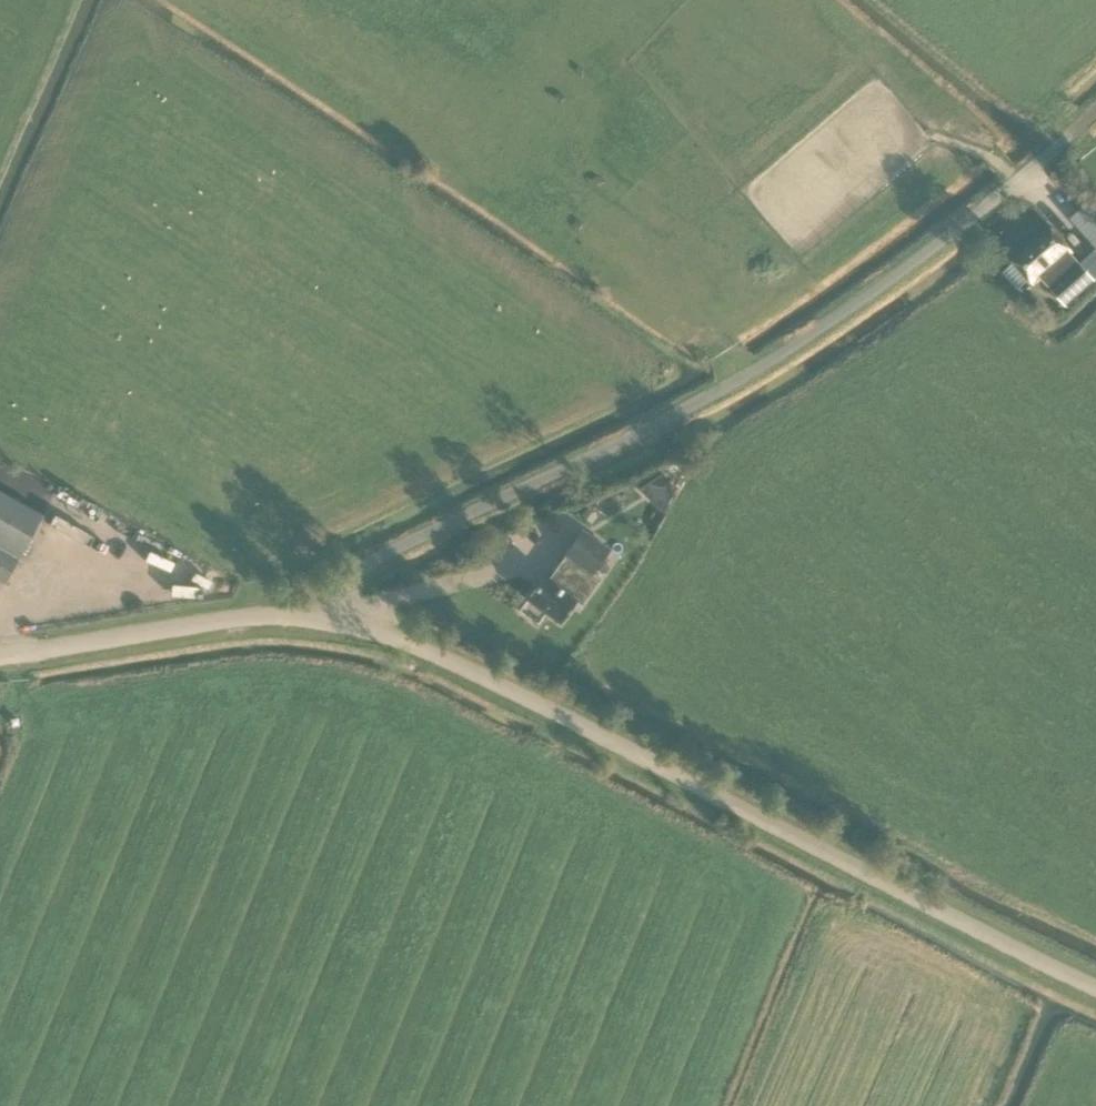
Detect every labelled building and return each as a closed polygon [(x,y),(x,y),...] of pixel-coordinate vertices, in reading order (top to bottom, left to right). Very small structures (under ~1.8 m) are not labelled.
[(1042,277),(1066,306),(1095,281),(1073,254),(1075,252),(1054,228),(1015,261),(1035,283),(1042,277)] [(6,583),(43,515),(0,491),(0,580),(6,583)] [(610,550),(582,530),(565,555),(566,556),(548,580),(544,577),(528,600),(561,624),(576,601),(581,605),(600,579),(592,574),(610,550)]
